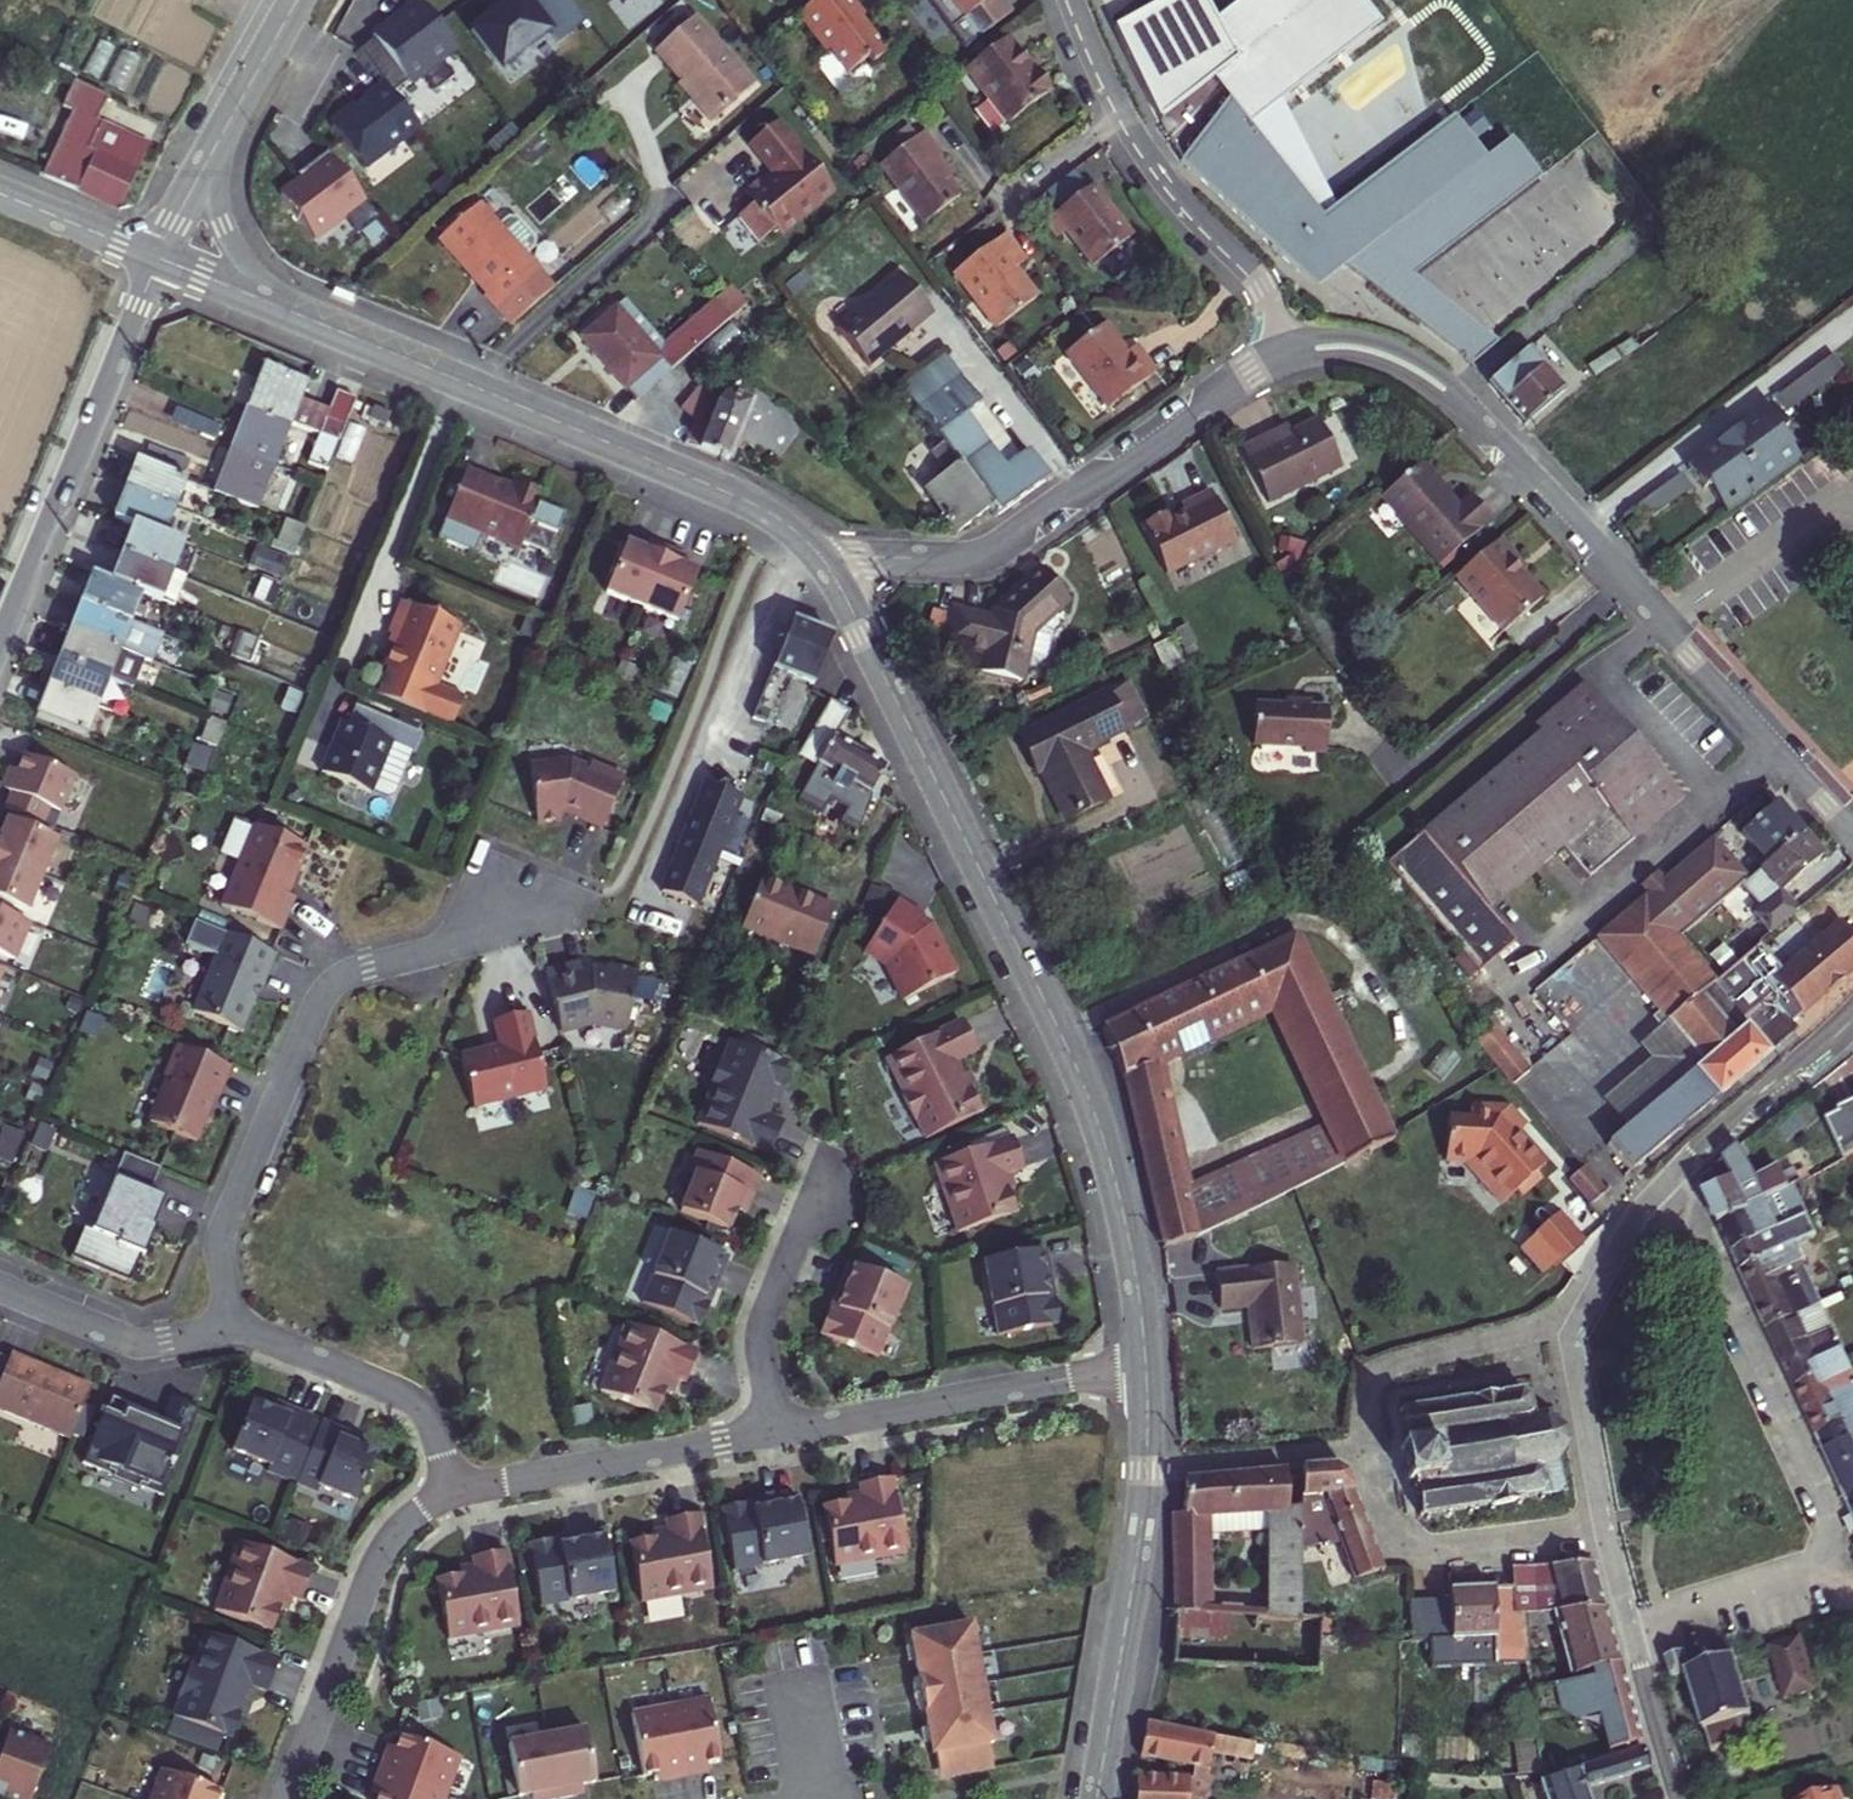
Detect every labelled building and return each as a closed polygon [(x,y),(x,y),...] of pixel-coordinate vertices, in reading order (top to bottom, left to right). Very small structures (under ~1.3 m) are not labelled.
[(486,28),(511,62),(523,62),(564,30),(541,0),(523,0),(518,4),(516,1),(500,13),(502,16),(486,28)] [(871,84),(888,70),(893,76),(908,65),(883,30),(888,26),(869,0),(855,0),(822,25),(849,62),(852,60),(871,84)] [(953,25),(989,0),(934,0),(953,25)] [(1177,0),(1165,0),(1120,21),(1162,116),(1215,76),(1229,91),(1254,124),(1383,21),(1369,0),(1242,0),(1197,34),(1177,0)] [(472,54),(436,5),(387,42),(389,45),(373,56),(406,99),(421,88),(423,91),(435,81),(448,98),(467,83),(455,67),(472,54)] [(655,50),(697,98),(695,100),(712,120),(755,82),(695,14),(655,50)] [(1006,122),(1008,125),(1051,94),(1037,73),(1033,75),(1007,40),(967,69),(990,100),(978,109),(977,115),(988,130),(994,131),(1006,122)] [(327,120),(366,170),(420,128),(381,78),(327,120)] [(73,189),(113,207),(144,142),(97,121),(93,130),(85,126),(89,119),(91,120),(92,118),(102,95),(70,80),(58,106),(69,111),(38,175),(73,189)] [(1229,91),(1176,147),(1290,259),(1318,237),(1349,261),(1369,237),(1414,272),(1543,172),(1513,133),(1488,153),(1455,111),(1324,213),(1254,124),(1229,91)] [(777,117),(747,137),(768,169),(775,169),(777,172),(777,177),(770,182),(762,181),(756,174),(739,184),(749,198),(731,210),(751,236),(769,224),(773,229),(828,189),(777,117)] [(93,130),(97,121),(92,118),(91,120),(89,119),(85,126),(93,130)] [(885,161),(890,168),(892,167),(929,218),(965,193),(940,158),(948,153),(929,128),(885,161)] [(1050,184),(1058,198),(1108,169),(1099,155),(1050,184)] [(391,228),(341,161),(321,176),(325,181),(314,189),(294,204),(327,249),(358,226),(371,243),(391,228)] [(890,168),(926,220),(929,218),(892,167),(890,168)] [(310,184),(314,189),(325,181),(321,176),(310,184)] [(1071,232),(1095,265),(1133,239),(1094,187),(1047,222),(1060,239),(1071,232)] [(461,264),(466,259),(489,285),(482,291),(509,321),(552,284),(522,250),(496,221),(477,199),(436,236),(461,264)] [(505,213),(496,221),(522,250),(531,242),(532,234),(514,213),(505,213)] [(1006,232),(963,264),(1004,320),(1037,297),(1016,268),(1027,260),(1006,232)] [(1328,287),(1349,261),(1318,237),(1290,259),(1328,287)] [(1369,237),(1349,261),(1467,354),(1487,329),(1414,272),(1369,237)] [(976,292),(999,323),(1004,320),(963,264),(956,268),(973,294),(976,292)] [(907,272),(854,312),(883,352),(937,313),(907,272)] [(1626,285),(1601,307),(1605,312),(1630,291),(1626,285)] [(1633,295),(1630,291),(1605,312),(1620,329),(1613,333),(1622,343),(1587,373),(1593,381),(1641,350),(1624,331),(1656,304),(1641,287),(1633,295)] [(631,399),(657,377),(692,348),(724,320),(708,302),(661,344),(621,297),(576,336),(631,399)] [(842,321),(871,360),(883,352),(854,312),(842,321)] [(1064,351),(1105,409),(1152,373),(1132,346),(1124,352),(1102,323),(1064,351)] [(1565,345),(1501,399),(1524,424),(1565,387),(1555,375),(1575,357),(1565,345)] [(680,441),(723,461),(746,408),(768,420),(780,430),(775,436),(783,443),(788,438),(800,451),(812,438),(749,376),(729,391),(704,366),(705,362),(692,348),(657,377),(692,415),(680,441)] [(1837,354),(1772,396),(1782,411),(1847,369),(1837,354)] [(904,384),(945,440),(989,502),(997,513),(1045,479),(1028,455),(1021,460),(960,376),(952,382),(937,361),(904,384)] [(1820,388),(1828,399),(1831,403),(1852,387),(1852,378),(1847,370),(1820,388)] [(278,374),(261,419),(304,435),(335,447),(356,455),(373,411),(341,398),(329,428),(310,421),(322,390),(278,374)] [(1820,388),(1789,410),(1796,420),(1828,399),(1820,388)] [(1779,415),(1736,446),(1771,496),(1808,470),(1789,443),(1796,438),(1779,415)] [(403,422),(390,418),(385,431),(397,436),(403,422)] [(261,419),(243,462),(286,478),(304,435),(261,419)] [(1237,448),(1265,501),(1336,466),(1314,420),(1273,439),(1270,432),(1237,448)] [(205,425),(198,444),(231,457),(238,436),(205,425)] [(929,486),(958,524),(989,502),(945,440),(934,448),(949,469),(929,486)] [(1771,496),(1736,446),(1692,477),(1700,487),(1709,500),(1716,495),(1734,521),(1771,496)] [(345,485),(356,455),(335,447),(325,475),(345,485)] [(160,456),(154,474),(200,490),(207,473),(160,456)] [(1377,496),(1435,564),(1489,520),(1468,494),(1457,503),(1420,460),(1377,496)] [(243,462),(228,501),(270,517),(286,478),(243,462)] [(465,469),(447,519),(440,540),(477,553),(485,532),(523,546),(525,541),(551,551),(565,512),(538,503),(543,491),(514,481),(512,487),(465,469)] [(149,472),(137,505),(196,526),(208,494),(200,490),(154,474),(149,472)] [(1692,477),(1666,494),(1674,504),(1700,487),(1692,477)] [(1142,520),(1167,571),(1235,538),(1211,488),(1183,502),(1186,509),(1172,515),(1169,509),(1142,520)] [(1666,494),(1640,514),(1651,528),(1677,508),(1674,504),(1666,494)] [(128,530),(143,536),(186,552),(196,526),(137,505),(128,530)] [(307,531),(296,563),(312,569),(324,537),(307,531)] [(143,536),(132,566),(189,587),(200,557),(186,552),(143,536)] [(1454,574),(1501,629),(1539,597),(1508,559),(1511,556),(1497,539),(1454,574)] [(649,541),(628,590),(664,605),(689,547),(672,540),(668,549),(649,541)] [(689,547),(664,605),(700,621),(721,571),(702,563),(706,554),(689,547)] [(213,561),(200,557),(189,587),(203,592),(213,561)] [(132,566),(122,593),(164,609),(181,615),(189,587),(132,566)] [(982,649),(977,667),(1016,678),(1019,659),(1026,627),(1052,606),(1063,598),(1040,567),(993,602),(990,615),(955,606),(953,611),(934,606),(925,638),(944,643),(946,638),(982,649)] [(106,587),(96,614),(153,635),(164,609),(122,593),(106,587)] [(466,694),(438,683),(461,623),(402,600),(390,633),(397,636),(386,666),(391,668),(381,696),(455,724),(466,694)] [(1026,627),(1019,659),(1031,661),(1042,650),(1047,627),(1059,618),(1052,606),(1026,627)] [(96,614),(83,647),(158,674),(166,676),(178,645),(153,635),(96,614)] [(829,636),(787,619),(746,718),(769,727),(788,678),(809,684),(829,636)] [(279,653),(256,644),(250,662),(272,671),(279,653)] [(83,647),(74,673),(131,693),(148,699),(158,674),(83,647)] [(74,673),(62,702),(120,723),(137,729),(148,699),(131,693),(74,673)] [(1123,682),(1106,690),(1123,726),(1140,719),(1123,682)] [(1588,684),(1538,723),(1545,731),(1578,769),(1627,730),(1621,722),(1616,725),(1607,714),(1611,711),(1588,684)] [(1041,767),(1064,817),(1107,797),(1084,747),(1123,726),(1106,690),(1019,733),(1037,770),(1041,767)] [(1251,703),(1249,743),(1300,747),(1300,752),(1321,753),(1323,708),(1307,706),(1307,700),(1294,699),(1293,706),(1251,703)] [(62,702),(52,729),(110,749),(120,723),(62,702)] [(349,723),(340,719),(319,771),(368,791),(369,788),(389,740),(409,748),(416,730),(356,707),(349,723)] [(1615,708),(1611,711),(1607,714),(1616,725),(1621,722),(1627,730),(1635,740),(1630,744),(1638,755),(1643,750),(1648,747),(1615,708)] [(839,709),(810,776),(824,784),(810,823),(867,848),(884,809),(890,812),(895,802),(888,799),(902,767),(851,744),(861,717),(839,709)] [(250,714),(235,710),(231,723),(245,728),(250,714)] [(247,736),(231,730),(222,755),(237,761),(247,736)] [(1635,740),(1627,730),(1578,769),(1545,731),(1390,861),(1480,971),(1518,940),(1492,908),(1566,848),(1590,877),(1686,800),(1643,750),(1638,755),(1630,744),(1635,740)] [(409,748),(389,740),(369,788),(384,794),(392,790),(409,748)] [(76,776),(25,755),(10,791),(14,792),(7,808),(43,823),(50,807),(61,812),(76,776)] [(211,757),(201,782),(225,791),(235,765),(211,757)] [(528,764),(534,821),(559,818),(558,810),(561,810),(573,816),(572,818),(600,829),(622,777),(588,763),(586,768),(568,760),(528,764)] [(704,775),(658,884),(692,899),(738,790),(704,775)] [(1771,852),(1784,868),(1818,839),(1792,807),(1758,835),(1771,852)] [(41,874),(56,838),(8,818),(0,837),(0,857),(41,874)] [(234,858),(254,866),(268,832),(247,824),(234,858)] [(327,854),(268,831),(268,832),(254,866),(236,912),(294,936),(327,854)] [(1775,875),(1761,887),(1779,910),(1759,925),(1775,945),(1801,924),(1785,904),(1836,863),(1818,839),(1784,868),(1775,875)] [(1635,1180),(1806,1038),(1801,1032),(1852,987),(1852,946),(1843,934),(1786,981),(1764,954),(1719,992),(1680,946),(1756,883),(1725,846),(1670,892),(1653,905),(1604,946),(1674,1031),(1709,1074),(1634,1136),(1613,1152),(1635,1180)] [(1784,868),(1771,852),(1763,859),(1775,875),(1784,868)] [(0,857),(0,899),(27,910),(41,874),(0,857)] [(742,924),(811,953),(831,905),(794,889),(793,890),(761,877),(742,924)] [(1646,896),(1653,905),(1670,892),(1662,883),(1646,896)] [(1852,908),(1852,889),(1843,897),(1852,908)] [(880,957),(898,993),(949,968),(935,939),(932,941),(926,929),(929,927),(925,918),(916,913),(918,909),(893,892),(859,944),(880,957)] [(0,909),(0,951),(17,958),(32,922),(0,909)] [(929,927),(926,929),(932,941),(935,939),(929,927)] [(291,959),(213,928),(204,950),(232,962),(209,1018),(256,1037),(275,990),(278,992),(291,959)] [(1221,1224),(1296,1186),(1395,1137),(1392,1129),(1299,931),(1102,1022),(1166,1243),(1221,1224)] [(563,975),(578,1034),(615,1024),(616,1030),(632,1036),(654,982),(625,971),(622,977),(609,972),(599,974),(597,966),(563,975)] [(561,1093),(541,1018),(515,1025),(521,1050),(482,1060),(495,1110),(561,1093)] [(1709,1074),(1674,1031),(1646,1054),(1659,1069),(1611,1108),(1634,1136),(1709,1074)] [(1485,1046),(1522,1093),(1540,1080),(1501,1032),(1485,1046)] [(971,1039),(896,1075),(912,1110),(911,1111),(923,1138),(925,1137),(934,1156),(989,1129),(978,1108),(972,1093),(965,1079),(986,1068),(971,1039)] [(245,1071),(194,1050),(181,1083),(184,1085),(167,1128),(214,1147),(215,1147),(214,1146),(221,1128),(217,1118),(227,1112),(232,1101),(233,1101),(245,1071)] [(709,1136),(780,1164),(793,1133),(778,1127),(784,1111),(789,1100),(799,1075),(743,1052),(734,1072),(733,1072),(722,1099),(723,1100),(709,1136)] [(978,1108),(985,1104),(978,1090),(972,1093),(978,1108)] [(790,1113),(795,1102),(789,1100),(784,1111),(790,1113)] [(217,1118),(221,1128),(227,1112),(217,1118)] [(1840,1118),(1842,1121),(1827,1127),(1844,1166),(1852,1161),(1852,1113),(1840,1118)] [(1475,1134),(1452,1136),(1455,1176),(1485,1174),(1497,1185),(1491,1191),(1514,1214),(1528,1199),(1533,1204),(1552,1185),(1547,1180),(1556,1170),(1512,1129),(1518,1123),(1511,1116),(1473,1119),(1475,1134)] [(24,1130),(7,1124),(0,1142),(0,1154),(13,1159),(24,1130)] [(1021,1152),(940,1182),(966,1250),(1023,1229),(1014,1206),(1017,1206),(1012,1190),(1015,1189),(1032,1183),(1021,1152)] [(176,1173),(137,1157),(106,1235),(100,1233),(88,1263),(148,1287),(159,1259),(170,1231),(181,1203),(167,1197),(176,1173)] [(1741,1159),(1699,1192),(1720,1236),(1788,1198),(1798,1191),(1794,1183),(1783,1190),(1778,1181),(1758,1192),(1741,1159)] [(771,1187),(709,1162),(701,1183),(706,1185),(691,1223),(739,1242),(749,1218),(752,1210),(761,1213),(771,1187)] [(1574,1188),(1593,1214),(1610,1201),(1589,1176),(1574,1188)] [(1802,1179),(1794,1183),(1798,1191),(1806,1187),(1802,1179)] [(1012,1190),(1017,1206),(1020,1204),(1015,1189),(1012,1190)] [(1794,1212),(1788,1198),(1720,1236),(1732,1263),(1784,1236),(1777,1221),(1794,1212)] [(752,1210),(749,1218),(757,1221),(761,1213),(752,1210)] [(1569,1214),(1538,1239),(1560,1267),(1562,1270),(1594,1246),(1569,1214)] [(1807,1225),(1784,1236),(1732,1263),(1767,1339),(1822,1314),(1795,1254),(1816,1244),(1807,1225)] [(170,1231),(159,1259),(161,1260),(173,1232),(170,1231)] [(1538,1239),(1529,1246),(1551,1274),(1560,1267),(1538,1239)] [(739,1264),(682,1240),(652,1309),(710,1333),(719,1312),(713,1309),(718,1297),(724,1300),(739,1264)] [(1056,1293),(1050,1255),(989,1265),(1001,1339),(1062,1329),(1059,1305),(1053,1307),(1050,1294),(1056,1293)] [(886,1367),(915,1298),(858,1274),(843,1309),(848,1312),(843,1324),(838,1322),(828,1343),(886,1367)] [(1299,1280),(1223,1288),(1227,1323),(1261,1319),(1262,1336),(1256,1337),(1259,1363),(1307,1358),(1299,1280)] [(1825,1321),(1822,1314),(1767,1339),(1794,1398),(1851,1372),(1842,1352),(1835,1356),(1829,1344),(1813,1352),(1803,1331),(1825,1321)] [(708,1359),(638,1329),(610,1397),(666,1420),(675,1398),(678,1400),(684,1385),(687,1386),(696,1389),(708,1359)] [(5,1407),(24,1361),(4,1353),(0,1363),(0,1418),(5,1407)] [(108,1389),(27,1355),(24,1361),(5,1407),(87,1440),(108,1389)] [(1851,1372),(1794,1398),(1816,1444),(1852,1428),(1852,1376),(1851,1372)] [(684,1385),(678,1400),(681,1400),(687,1386),(684,1385)] [(1419,1496),(1424,1528),(1433,1526),(1434,1530),(1439,1528),(1439,1525),(1451,1522),(1453,1526),(1459,1524),(1459,1521),(1474,1517),(1476,1521),(1481,1520),(1481,1516),(1493,1513),(1495,1517),(1501,1516),(1501,1512),(1520,1508),(1521,1512),(1527,1510),(1526,1506),(1546,1502),(1547,1507),(1553,1506),(1553,1501),(1569,1498),(1563,1464),(1571,1453),(1567,1433),(1546,1422),(1538,1423),(1533,1402),(1526,1396),(1524,1391),(1519,1392),(1520,1397),(1510,1399),(1508,1394),(1501,1396),(1501,1400),(1481,1404),(1480,1400),(1475,1401),(1475,1406),(1459,1409),(1458,1405),(1452,1406),(1453,1411),(1439,1413),(1438,1409),(1432,1410),(1433,1415),(1419,1417),(1417,1413),(1411,1414),(1412,1419),(1405,1420),(1412,1459),(1406,1459),(1413,1497),(1419,1496)] [(164,1412),(128,1397),(100,1465),(132,1478),(135,1471),(159,1481),(156,1488),(182,1499),(218,1412),(191,1401),(180,1427),(161,1419),(164,1412)] [(285,1470),(306,1479),(332,1417),(307,1407),(303,1415),(291,1410),(271,1401),(250,1449),(288,1465),(285,1470)] [(291,1410),(303,1415),(307,1407),(295,1401),(291,1410)] [(366,1432),(341,1421),(315,1483),(335,1492),(337,1486),(375,1502),(395,1454),(374,1446),(363,1440),(366,1432)] [(1816,1444),(1847,1511),(1852,1508),(1852,1428),(1816,1444)] [(363,1440),(374,1446),(378,1438),(366,1432),(363,1440)] [(1292,1476),(1294,1552),(1335,1544),(1346,1580),(1375,1570),(1342,1472),(1331,1465),(1292,1469),(1292,1476)] [(1277,1471),(1177,1482),(1176,1513),(1168,1513),(1168,1588),(1197,1589),(1199,1512),(1268,1505),(1270,1611),(1197,1610),(1168,1611),(1169,1661),(1315,1666),(1315,1616),(1295,1616),(1294,1552),(1292,1476),(1277,1480),(1277,1471)] [(844,1566),(916,1552),(902,1478),(870,1484),(871,1493),(872,1496),(856,1499),(857,1502),(833,1507),(844,1566)] [(745,1568),(820,1554),(808,1493),(769,1501),(771,1507),(758,1509),(757,1503),(734,1507),(745,1568)] [(653,1600),(725,1587),(711,1512),(678,1518),(680,1527),(680,1529),(665,1533),(665,1536),(642,1540),(653,1600)] [(555,1603),(629,1589),(617,1528),(579,1535),(580,1541),(567,1543),(566,1537),(543,1542),(555,1603)] [(331,1561),(259,1534),(247,1568),(234,1603),(291,1624),(299,1601),(302,1603),(308,1588),(311,1589),(320,1592),(331,1561)] [(464,1634),(535,1620),(521,1545),(489,1551),(490,1561),(491,1564),(476,1566),(476,1570),(453,1575),(464,1634)] [(1520,1577),(1521,1596),(1521,1627),(1533,1626),(1533,1619),(1541,1619),(1543,1594),(1562,1592),(1568,1623),(1610,1618),(1597,1572),(1520,1577)] [(308,1588),(302,1603),(305,1604),(311,1589),(308,1588)] [(1197,1589),(1168,1588),(1168,1611),(1197,1610),(1197,1589)] [(1521,1596),(1453,1600),(1453,1607),(1456,1647),(1522,1637),(1521,1627),(1521,1596)] [(1453,1607),(1414,1610),(1416,1649),(1439,1649),(1456,1647),(1453,1607)] [(1624,1671),(1610,1618),(1568,1623),(1533,1626),(1536,1664),(1537,1681),(1547,1680),(1545,1641),(1571,1637),(1582,1676),(1624,1671)] [(283,1682),(295,1651),(223,1625),(209,1661),(208,1660),(197,1689),(199,1689),(192,1709),(241,1727),(249,1730),(258,1705),(262,1693),(268,1677),(283,1682)] [(1440,1663),(1536,1664),(1533,1626),(1521,1627),(1522,1637),(1456,1647),(1439,1649),(1440,1663)] [(974,1627),(909,1639),(931,1758),(934,1757),(937,1772),(960,1768),(961,1777),(996,1770),(991,1747),(996,1746),(974,1627)] [(1803,1648),(1774,1657),(1789,1707),(1819,1698),(1803,1648)] [(1687,1663),(1668,1668),(1674,1690),(1692,1685),(1691,1681),(1687,1663)] [(1740,1667),(1691,1681),(1692,1685),(1706,1739),(1708,1738),(1714,1759),(1761,1745),(1754,1725),(1756,1724),(1740,1667)] [(1644,1749),(1624,1671),(1582,1676),(1547,1680),(1537,1681),(1541,1727),(1565,1725),(1577,1730),(1602,1723),(1612,1758),(1644,1749)] [(268,1695),(262,1693),(258,1705),(264,1707),(268,1695)] [(678,1708),(691,1779),(709,1775),(708,1768),(728,1764),(716,1701),(678,1708)] [(640,1715),(652,1779),(672,1775),(673,1782),(691,1779),(678,1708),(640,1715)] [(241,1727),(192,1709),(185,1726),(235,1745),(241,1727)] [(1256,1748),(1155,1726),(1154,1731),(1148,1760),(1201,1771),(1199,1785),(1214,1787),(1221,1759),(1253,1764),(1256,1748)] [(567,1798),(583,1798),(585,1798),(583,1789),(604,1785),(594,1732),(555,1740),(567,1798)] [(62,1749),(19,1733),(13,1749),(0,1744),(0,1798),(43,1798),(62,1749)] [(396,1756),(389,1774),(456,1798),(470,1762),(410,1739),(403,1759),(396,1756)] [(527,1798),(530,1798),(547,1796),(548,1798),(567,1798),(555,1740),(517,1747),(527,1798)] [(1523,1780),(1543,1778),(1541,1758),(1544,1758),(1542,1747),(1521,1750),(1523,1780)] [(1544,1785),(1548,1798),(1592,1798),(1642,1785),(1644,1792),(1655,1789),(1646,1756),(1544,1785)] [(162,1798),(229,1798),(230,1795),(171,1774),(162,1798)] [(388,1798),(456,1798),(389,1774),(383,1791),(390,1793),(388,1798)] [(1145,1779),(1144,1798),(1213,1798),(1214,1787),(1145,1779)]
